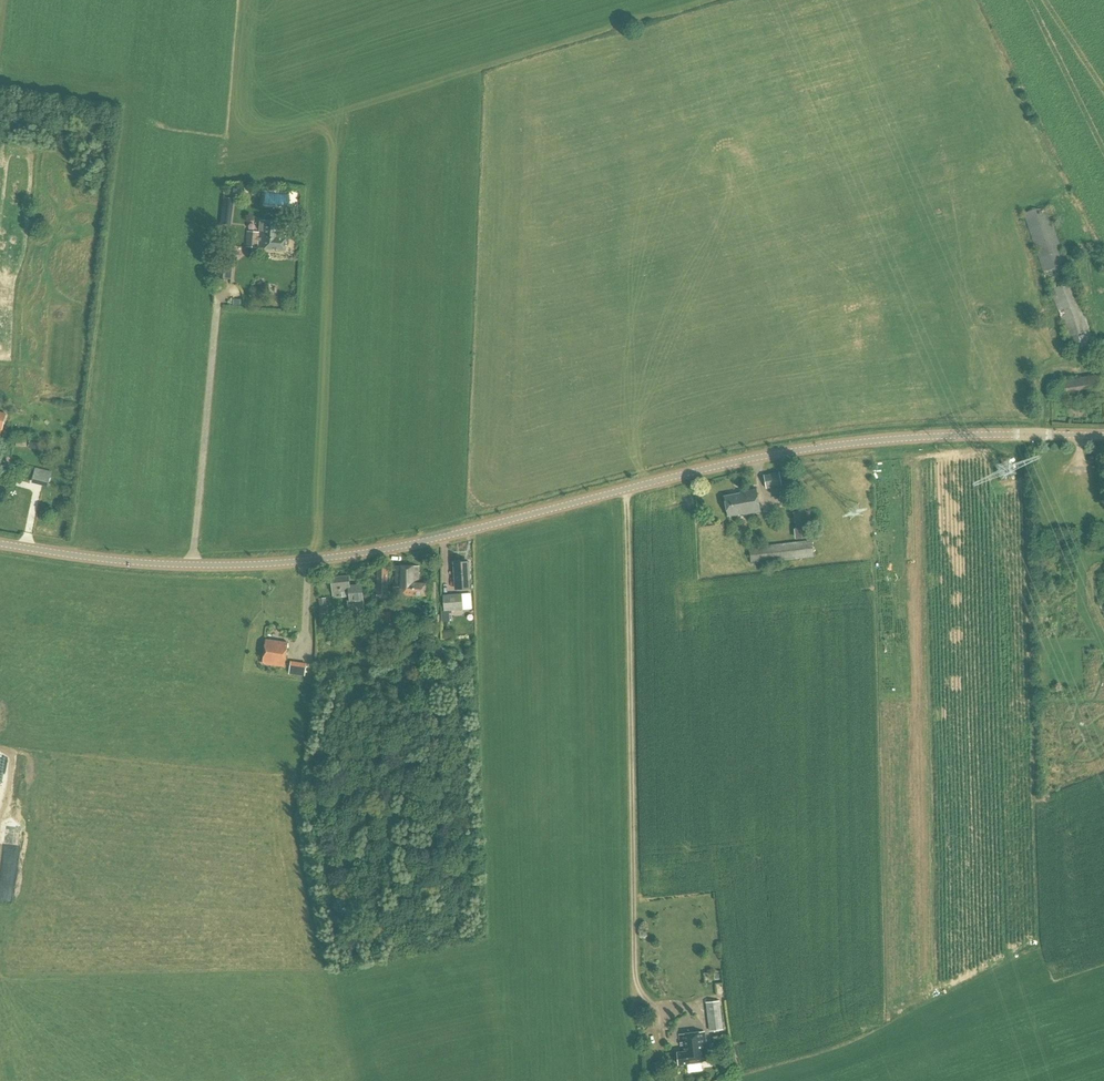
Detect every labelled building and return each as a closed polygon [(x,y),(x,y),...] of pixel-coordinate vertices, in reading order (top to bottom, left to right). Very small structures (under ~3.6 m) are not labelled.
[(234,199),(224,198),(222,214),(233,215),(234,199)] [(1070,350),(1093,343),(1046,206),(1024,213),(1070,350)] [(283,237),(285,222),(261,220),(260,232),(249,231),(247,247),(286,251),(287,238),(283,237)] [(218,259),(216,277),(232,279),(234,261),(234,260),(218,259)] [(1064,399),(1100,393),(1097,374),(1061,380),(1064,399)] [(36,468),(32,482),(48,487),(52,472),(51,472),(36,468)] [(766,488),(781,485),(779,472),(764,475),(766,488)] [(744,515),(761,511),(757,489),(740,492),(740,493),(724,496),(728,516),(744,513),(744,515)] [(798,517),(799,536),(811,535),(811,522),(802,523),(802,517),(798,517)] [(751,564),(814,557),(812,539),(749,547),(751,564)] [(456,589),(470,588),(469,562),(454,562),(456,589)] [(387,605),(389,566),(377,565),(376,605),(387,605)] [(426,595),(426,583),(419,583),(420,566),(396,566),(396,587),(394,587),(394,595),(426,595)] [(350,586),(349,576),(332,577),(334,598),(350,596),(350,600),(347,600),(348,613),(364,612),(362,585),(350,586)] [(442,622),(450,622),(449,614),(463,614),(462,594),(442,595),(443,611),(441,611),(442,622)] [(320,616),(327,615),(325,597),(318,598),(320,616)] [(391,627),(391,612),(382,612),(382,613),(376,613),(376,627),(391,627)] [(285,666),(288,642),(266,639),(263,663),(285,666)] [(304,676),(306,663),(291,661),(289,674),(304,676)] [(709,1031),(723,1029),(720,1000),(706,1002),(709,1031)] [(680,1065),(709,1061),(705,1031),(680,1035),(682,1052),(678,1053),(680,1065)]
